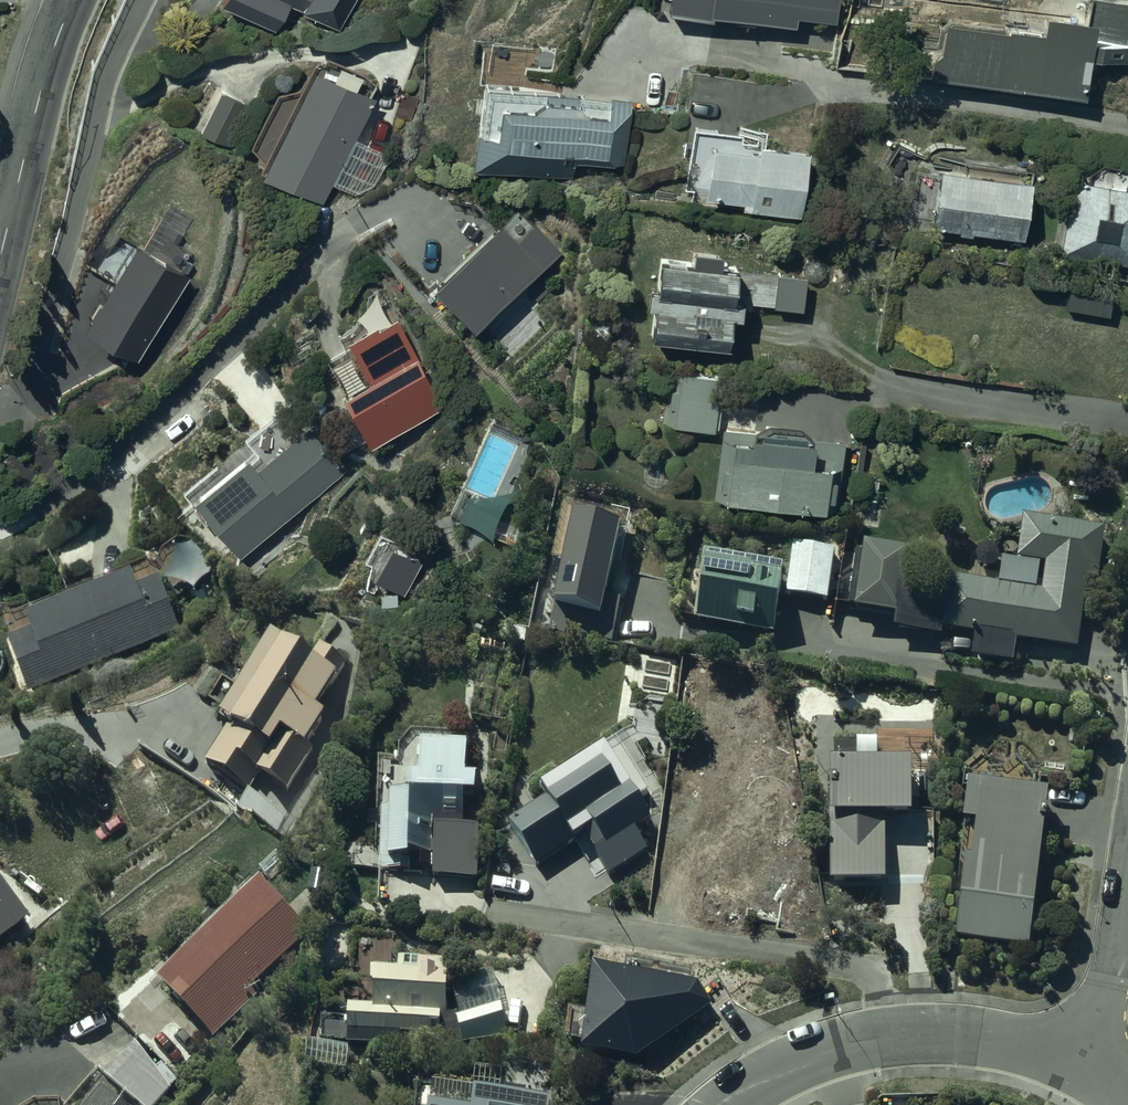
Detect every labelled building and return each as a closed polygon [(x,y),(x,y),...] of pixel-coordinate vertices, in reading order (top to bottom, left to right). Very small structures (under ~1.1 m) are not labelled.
[(272,30),(287,2),(334,28),(341,16),(344,18),(354,0),(219,0),(272,30)] [(666,14),(713,20),(713,18),(752,23),(753,18),(794,24),(795,14),(833,20),(835,0),(668,0),(666,14)] [(928,77),(1087,95),(1089,72),(1081,71),(1082,59),(1127,64),(1127,55),(1127,3),(1103,0),(1089,0),(1087,18),(1044,13),(1042,30),(943,20),(940,50),(929,59),(928,77)] [(260,171),(257,182),(318,212),(327,193),(363,210),(385,166),(353,150),(375,108),(367,104),(373,91),(323,66),(321,70),(311,66),(294,101),(275,103),(246,156),(260,171)] [(474,129),(469,165),(570,178),(572,160),(623,166),(632,100),(610,97),(609,100),(483,83),(477,129),(474,129)] [(220,91),(198,134),(224,147),(246,104),(220,91)] [(693,190),(691,201),(798,218),(807,152),(762,146),(764,128),(739,125),(738,131),(691,124),(683,188),(693,190)] [(1030,180),(938,169),(931,227),(958,230),(958,234),(973,236),(973,232),(1023,238),(1030,180)] [(1071,177),(1058,254),(1127,264),(1127,185),(1071,177)] [(564,282),(498,217),(459,252),(454,247),(428,272),(464,309),(452,321),(486,357),(564,282)] [(651,306),(649,337),(726,344),(729,317),(739,317),(740,303),(800,308),(803,275),(727,268),(727,262),(720,261),(721,252),(692,250),(691,263),(657,260),(654,289),(648,289),(646,305),(651,306)] [(444,402),(380,287),(366,294),(366,308),(352,326),(336,335),(342,347),(323,358),(343,392),(340,394),(368,445),(444,402)] [(1068,289),(1064,307),(1109,316),(1112,297),(1068,289)] [(714,429),(719,374),(667,370),(663,425),(714,429)] [(241,447),(186,493),(236,557),(348,465),(312,419),(255,464),(241,447)] [(842,439),(720,427),(712,498),(836,510),(840,474),(849,475),(851,452),(841,451),(842,439)] [(565,495),(530,634),(550,633),(549,637),(567,642),(569,635),(609,645),(620,602),(616,601),(621,580),(631,582),(633,572),(627,571),(639,525),(629,523),(632,512),(565,495)] [(1077,652),(1086,578),(1097,582),(1104,530),(1021,519),(1015,563),(1044,567),(1041,591),(906,574),(909,554),(862,548),(862,554),(842,551),(835,606),(852,608),(852,614),(895,619),(893,632),(942,639),(943,632),(972,636),(968,659),(1014,665),(1017,644),(1077,652)] [(833,551),(792,547),(785,596),(826,602),(833,551)] [(784,566),(702,556),(693,625),(775,635),(784,566)] [(131,573),(22,616),(27,629),(6,638),(17,666),(29,690),(181,631),(161,579),(137,588),(131,573)] [(249,790),(258,774),(287,790),(312,752),(305,747),(323,718),(314,713),(345,665),(319,648),(309,663),(270,639),(219,720),(228,726),(205,762),(249,790)] [(465,740),(416,740),(416,779),(404,779),(404,797),(381,797),(381,869),(408,869),(408,857),(432,857),(432,826),(462,827),(462,803),(474,803),(474,781),(464,781),(465,740)] [(835,765),(828,765),(829,886),(885,886),(884,822),(909,822),(909,765),(879,765),(879,747),(835,747),(835,765)] [(545,804),(507,826),(536,868),(590,832),(602,850),(594,855),(608,876),(646,852),(634,834),(649,824),(634,802),(646,793),(615,748),(604,756),(601,753),(539,794),(545,804)] [(1029,951),(1046,798),(966,788),(961,830),(975,832),(974,845),(959,843),(955,873),(961,874),(953,942),(1029,951)] [(308,934),(258,884),(157,982),(212,1039),(255,998),(249,991),(308,934)] [(30,925),(12,896),(5,901),(0,892),(0,944),(30,925)] [(448,961),(397,960),(397,970),(371,970),(371,1009),(345,1009),(345,1023),(319,1023),(319,1042),(345,1042),(345,1048),(399,1048),(399,1039),(455,1039),(455,1016),(447,1016),(448,961)] [(499,1008),(456,1021),(462,1048),(509,1037),(499,1008)] [(105,1079),(135,1104),(159,1104),(179,1082),(161,1066),(156,1071),(135,1043),(105,1079)] [(508,1068),(507,1096),(416,1089),(415,1104),(547,1104),(547,1101),(547,1100),(560,1100),(561,1070),(508,1068)] [(100,1087),(85,1104),(121,1104),(100,1087)]
